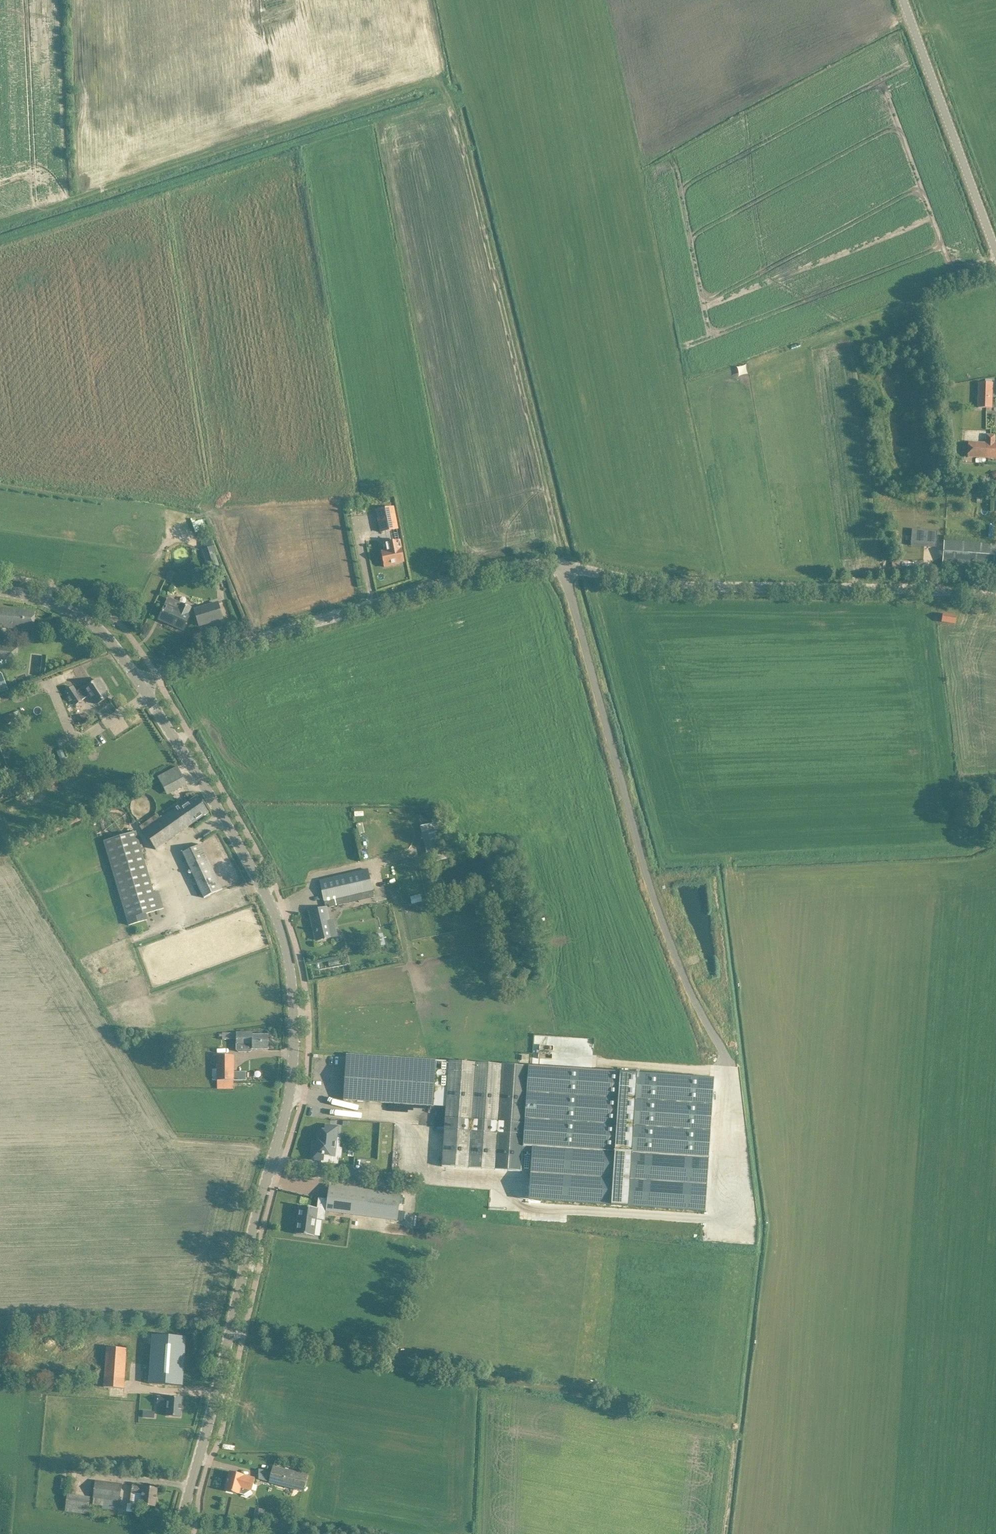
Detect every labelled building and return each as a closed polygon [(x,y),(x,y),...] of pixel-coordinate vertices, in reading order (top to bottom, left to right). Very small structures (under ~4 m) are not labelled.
[(979,383),(978,408),(991,408),(992,383),(979,383)] [(968,457),(995,458),(995,443),(994,443),(995,435),(986,435),(986,442),(968,441),(968,457)] [(381,532),(389,531),(397,529),(393,508),(377,511),(381,532)] [(913,529),(912,545),(937,547),(938,531),(913,529)] [(382,553),(383,557),(385,567),(392,565),(392,564),(403,562),(399,540),(388,543),(390,551),(382,553)] [(942,563),(995,567),(995,545),(970,543),(943,541),(942,563)] [(213,547),(202,550),(208,569),(219,566),(213,547)] [(169,598),(164,608),(160,618),(173,623),(172,625),(183,630),(190,615),(188,614),(191,608),(169,598)] [(222,619),(217,603),(195,610),(200,626),(222,619)] [(34,631),(35,612),(0,609),(0,628),(34,631)] [(943,614),(941,622),(954,624),(956,616),(943,614)] [(2,647),(0,647),(0,658),(10,659),(11,648),(8,647),(8,643),(2,643),(2,647)] [(67,691),(70,696),(70,697),(69,698),(71,701),(72,700),(75,705),(90,695),(92,699),(93,698),(97,704),(108,697),(102,687),(103,687),(99,680),(85,689),(78,694),(73,687),(67,691)] [(66,760),(62,750),(57,752),(61,762),(66,760)] [(178,767),(169,772),(158,778),(160,782),(152,786),(159,799),(187,784),(178,767)] [(155,849),(159,847),(162,851),(165,848),(162,845),(209,813),(197,796),(180,808),(179,806),(160,819),(157,814),(139,826),(155,849)] [(439,822),(420,827),(421,832),(428,862),(447,858),(440,828),(439,822)] [(128,923),(138,920),(144,919),(143,914),(163,908),(158,892),(154,893),(136,832),(104,841),(128,923)] [(201,844),(183,853),(204,898),(222,889),(201,844)] [(320,881),(324,901),(325,906),(329,905),(329,907),(374,897),(368,869),(320,881)] [(420,895),(411,897),(413,904),(422,902),(420,895)] [(326,908),(319,909),(310,912),(312,922),(314,922),(318,940),(338,936),(334,920),(329,921),(326,908)] [(236,1033),(236,1044),(236,1049),(238,1052),(250,1052),(253,1049),(268,1049),(268,1035),(253,1035),(253,1033),(236,1033)] [(347,1055),(344,1100),(354,1101),(433,1106),(445,1107),(444,1130),(441,1166),(495,1169),(522,1171),(524,1147),(615,1153),(615,1152),(632,1153),(632,1154),(709,1159),(714,1078),(529,1066),(514,1065),(448,1061),(448,1062),(442,1062),(442,1061),(436,1060),(357,1055),(354,1055),(354,1053),(350,1053),(350,1055),(347,1055)] [(233,1055),(216,1055),(216,1080),(217,1080),(217,1089),(233,1089),(233,1080),(233,1055)] [(714,1076),(720,1078),(721,1071),(722,1071),(723,1065),(716,1064),(714,1076)] [(312,1159),(322,1160),(324,1160),(324,1156),(336,1157),(339,1127),(328,1126),(328,1130),(317,1129),(317,1139),(317,1145),(313,1145),(312,1159)] [(329,1185),(326,1212),(397,1221),(401,1194),(329,1185)] [(300,1206),(296,1234),(308,1236),(314,1236),(316,1219),(322,1220),(323,1210),(318,1209),(318,1208),(300,1206)] [(42,1345),(55,1344),(55,1334),(41,1334),(42,1345)] [(152,1335),(149,1383),(183,1386),(186,1337),(152,1335)] [(106,1347),(103,1387),(123,1388),(126,1349),(106,1347)] [(167,1416),(170,1416),(180,1417),(182,1398),(168,1397),(157,1396),(157,1403),(168,1404),(167,1416)] [(273,1466),(269,1482),(304,1491),(307,1475),(273,1466)] [(244,1475),(230,1472),(225,1490),(239,1494),(244,1495),(251,1491),(252,1491),(255,1478),(244,1476),(244,1475)] [(96,1480),(93,1504),(118,1507),(121,1484),(96,1480)] [(141,1505),(145,1505),(155,1507),(157,1488),(143,1486),(143,1487),(132,1485),(132,1492),(142,1493),(141,1505)] [(67,1494),(65,1511),(88,1514),(90,1496),(67,1494)] [(255,1520),(265,1522),(267,1509),(257,1507),(255,1520)]
